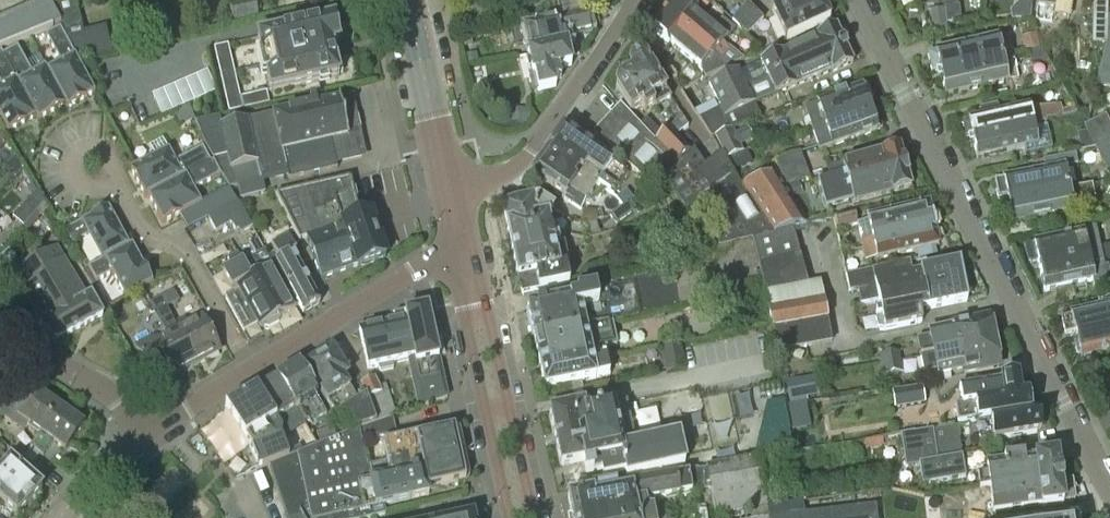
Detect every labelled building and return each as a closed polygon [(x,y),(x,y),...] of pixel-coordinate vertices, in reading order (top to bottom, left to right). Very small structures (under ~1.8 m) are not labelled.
[(61,24),(80,60),(113,53),(106,25),(84,31),(76,0),(70,0),(50,5),(61,24)] [(726,68),(738,62),(726,52),(729,49),(721,43),(726,38),(681,0),(677,0),(665,14),(726,68)] [(706,10),(713,3),(710,0),(696,0),(706,10)] [(771,10),(785,40),(830,20),(820,0),(782,0),(769,6),(771,10)] [(1047,8),(1054,9),(1056,0),(1037,0),(1036,6),(1035,15),(1046,17),(1047,8)] [(1107,19),(1108,0),(1093,0),(1092,44),(1106,44),(1107,41),(1107,19)] [(259,17),(255,1),(230,7),(234,23),(259,17)] [(763,20),(747,4),(732,22),(746,37),(763,20)] [(0,19),(0,49),(53,29),(52,27),(61,24),(50,5),(0,19)] [(960,23),(959,7),(944,8),(946,25),(960,23)] [(945,10),(931,12),(934,37),(947,36),(945,10)] [(529,53),(566,45),(564,36),(590,31),(586,11),(555,18),(555,19),(523,26),(529,53)] [(726,68),(665,14),(651,31),(668,45),(669,44),(699,69),(704,78),(726,68)] [(1106,44),(1097,86),(1109,89),(1109,19),(1107,19),(1107,41),(1106,44)] [(332,21),(257,38),(261,56),(267,55),(272,74),(266,75),(270,93),(338,78),(338,75),(342,74),(338,55),(333,56),(333,54),(330,55),(328,47),(338,45),(332,21)] [(67,108),(95,93),(60,28),(45,36),(60,63),(46,70),(65,105),(67,108)] [(767,79),(844,45),(836,28),(760,62),(767,79)] [(940,74),(1015,58),(1009,35),(935,52),(935,53),(927,55),(931,73),(939,71),(940,74)] [(1023,38),(1027,52),(1029,51),(1040,49),(1036,35),(1023,38)] [(230,54),(228,45),(214,48),(216,58),(230,54)] [(566,45),(529,53),(527,54),(531,75),(527,76),(529,84),(535,82),(537,92),(555,88),(554,82),(560,81),(557,70),(571,67),(569,58),(577,56),(575,47),(567,49),(566,45)] [(844,45),(767,79),(759,82),(766,100),(775,95),(775,96),(830,71),(831,73),(852,63),(844,45)] [(65,105),(46,70),(45,67),(32,74),(17,47),(2,55),(36,117),(38,120),(65,105)] [(1041,48),(1040,49),(1029,51),(1032,63),(1047,59),(1041,48)] [(2,55),(1,52),(0,52),(0,86),(1,87),(0,87),(0,117),(8,132),(36,117),(2,55)] [(232,64),(230,54),(216,58),(218,67),(232,64)] [(474,54),(463,57),(466,65),(476,62),(474,54)] [(654,106),(655,108),(670,98),(644,58),(637,56),(630,60),(629,68),(631,72),(617,81),(615,88),(630,113),(641,106),(644,112),(654,106)] [(1020,80),(1015,58),(940,74),(945,97),(1020,80)] [(232,64),(218,67),(220,76),(234,73),(232,64)] [(157,111),(211,89),(202,68),(149,90),(157,111)] [(720,111),(751,95),(738,70),(707,85),(720,111)] [(236,82),(234,73),(220,76),(222,85),(236,82)] [(238,92),(236,82),(222,85),(224,95),(238,92)] [(811,130),(869,110),(866,102),(871,100),(866,86),(861,88),(834,97),(834,98),(803,109),(811,130)] [(238,92),(224,95),(226,104),(240,101),(240,98),(238,92)] [(751,95),(720,111),(724,119),(725,118),(731,130),(760,117),(754,104),(755,104),(751,95)] [(254,107),(251,96),(240,98),(240,101),(242,110),(254,107)] [(337,169),(336,162),(362,156),(349,98),(340,100),(343,114),(324,119),(325,121),(276,131),(277,133),(251,139),(247,119),(247,120),(221,125),(219,117),(195,122),(203,143),(229,188),(236,187),(236,188),(261,181),(287,175),(288,181),(337,169)] [(276,131),(325,121),(324,119),(343,114),(340,100),(340,98),(247,119),(251,139),(277,133),(276,131)] [(242,110),(240,101),(226,104),(228,113),(242,110)] [(674,165),(654,142),(638,124),(619,105),(592,134),(649,186),(661,176),(685,212),(707,205),(681,170),(672,177),(667,171),(674,165)] [(973,144),(972,140),(1027,128),(1064,118),(1061,106),(1028,112),(1028,108),(980,119),(979,115),(967,117),(968,122),(962,123),(966,140),(968,139),(969,145),(973,144)] [(494,109),(494,129),(495,130),(501,131),(506,131),(512,130),(516,129),(518,127),(518,122),(519,109),(494,109)] [(869,110),(811,130),(818,152),(849,141),(849,142),(877,132),(876,131),(881,129),(876,116),(871,117),(869,110)] [(687,126),(678,113),(675,119),(670,123),(678,133),(687,126)] [(1109,127),(1109,125),(1105,115),(1083,125),(1089,137),(1109,127)] [(638,124),(654,142),(661,135),(644,118),(638,124)] [(1089,137),(1095,149),(1109,142),(1109,127),(1089,137)] [(661,135),(654,142),(674,165),(690,150),(668,128),(661,135)] [(1027,128),(972,140),(973,144),(976,159),(1032,145),(1029,135),(1027,128)] [(627,176),(611,164),(562,130),(550,148),(581,169),(578,173),(597,186),(613,196),(627,176)] [(741,154),(731,130),(715,137),(726,160),(741,154)] [(1095,149),(1087,134),(1078,136),(1082,152),(1095,149)] [(147,196),(210,163),(202,148),(175,162),(168,149),(167,149),(162,140),(149,147),(154,156),(130,170),(144,198),(147,196)] [(1095,149),(1101,161),(1109,156),(1109,142),(1095,149)] [(581,169),(550,148),(541,161),(541,160),(540,162),(535,170),(534,170),(533,172),(534,172),(530,177),(561,198),(571,184),(568,182),(576,171),(578,173),(581,169)] [(821,192),(905,168),(899,148),(842,164),(845,172),(828,177),(817,180),(821,192)] [(693,151),(674,165),(667,171),(672,177),(681,170),(707,205),(718,248),(751,240),(751,242),(774,235),(741,186),(739,186),(732,174),(724,161),(726,160),(722,154),(704,166),(693,151)] [(741,154),(726,160),(724,161),(732,174),(754,166),(748,151),(741,154)] [(779,173),(805,165),(800,152),(775,161),(779,173)] [(1101,161),(1107,172),(1109,171),(1109,156),(1101,161)] [(1044,171),(1063,167),(1067,167),(1065,158),(1043,163),(1044,171)] [(8,166),(16,176),(24,169),(16,160),(8,166)] [(162,224),(179,215),(201,203),(194,190),(221,176),(213,161),(210,163),(147,196),(162,224)] [(842,164),(826,169),(828,177),(845,172),(842,164)] [(805,165),(779,173),(781,181),(785,186),(809,177),(805,165)] [(1002,181),(994,183),(997,200),(1006,199),(1006,201),(1068,189),(1063,167),(1044,171),(1002,179),(1002,181)] [(905,168),(821,192),(825,207),(852,200),(853,204),(910,188),(905,168)] [(580,211),(589,196),(597,186),(578,173),(576,171),(568,182),(571,184),(561,198),(580,211)] [(777,173),(741,186),(774,235),(792,230),(808,225),(785,186),(781,181),(777,173)] [(371,214),(357,219),(355,214),(359,213),(352,177),(276,194),(299,242),(306,238),(320,280),(356,267),(357,268),(386,258),(371,214)] [(264,195),(261,181),(236,188),(239,201),(264,195)] [(798,182),(785,186),(791,197),(802,193),(798,182)] [(1091,184),(1068,189),(1006,201),(1011,225),(1072,213),(1071,206),(1095,202),(1091,184)] [(229,189),(201,203),(179,215),(187,229),(207,219),(237,203),(229,189)] [(605,206),(611,215),(633,199),(626,190),(605,206)] [(37,192),(13,219),(23,228),(44,203),(37,192)] [(511,251),(557,241),(555,231),(550,232),(547,219),(548,219),(548,218),(553,210),(538,199),(532,200),(517,203),(502,208),(506,226),(505,226),(511,251)] [(251,229),(237,203),(207,219),(215,233),(231,224),(236,232),(238,231),(240,235),(251,229)] [(634,214),(633,212),(636,210),(631,203),(611,217),(617,226),(634,214)] [(872,239),(933,225),(928,204),(867,218),(871,238),(872,239)] [(108,208),(64,231),(72,246),(88,238),(101,261),(129,246),(108,208)] [(588,225),(598,220),(596,212),(583,211),(581,223),(588,225)] [(834,218),(837,231),(857,225),(854,212),(834,218)] [(600,236),(597,224),(587,227),(590,238),(600,236)] [(872,239),(871,238),(860,242),(864,262),(876,259),(876,260),(938,246),(933,225),(872,239)] [(1099,247),(1095,228),(1081,231),(1081,234),(1033,244),(1033,246),(1027,247),(1025,250),(1027,262),(1030,264),(1037,262),(1044,293),(1091,282),(1093,290),(1109,286),(1109,279),(1107,267),(1103,268),(1102,262),(1109,260),(1109,245),(1099,247)] [(774,235),(751,242),(759,268),(800,257),(792,230),(774,235)] [(270,244),(275,253),(271,256),(274,261),(274,262),(302,313),(320,304),(293,254),(297,251),(288,235),(270,244)] [(592,283),(593,291),(595,291),(598,306),(580,310),(584,330),(611,324),(611,325),(764,295),(759,268),(751,242),(751,240),(718,248),(668,261),(669,264),(609,278),(592,283)] [(558,245),(557,241),(511,251),(517,279),(518,279),(521,294),(568,284),(565,268),(568,267),(563,244),(558,245)] [(112,275),(125,298),(153,283),(132,245),(129,246),(101,261),(87,269),(95,283),(112,275)] [(27,299),(71,273),(56,249),(12,276),(27,299)] [(280,319),(294,311),(270,267),(249,279),(241,264),(236,253),(226,258),(232,269),(222,274),(233,294),(225,298),(244,332),(257,325),(260,330),(263,329),(264,330),(264,329),(268,330),(278,325),(280,321),(280,320),(280,319)] [(800,257),(759,268),(764,295),(808,287),(800,257)] [(85,270),(87,269),(95,264),(93,261),(89,261),(82,264),(85,270)] [(919,312),(911,272),(909,262),(845,275),(848,292),(857,291),(860,305),(878,301),(881,317),(880,317),(874,320),(876,330),(883,331),(884,331),(921,324),(919,312)] [(959,262),(911,272),(919,312),(967,302),(959,262)] [(592,283),(609,278),(606,267),(587,272),(590,283),(592,283)] [(86,298),(71,273),(27,299),(41,323),(40,324),(49,339),(58,343),(102,316),(90,295),(86,298)] [(821,285),(808,287),(764,295),(768,313),(824,303),(821,285)] [(595,291),(593,291),(575,295),(576,299),(526,310),(533,341),(584,330),(580,310),(598,306),(595,291)] [(173,292),(161,298),(166,307),(177,301),(173,292)] [(155,313),(166,307),(161,298),(150,304),(155,313)] [(824,303),(768,313),(777,353),(831,343),(824,303)] [(1069,315),(1070,317),(1061,319),(1065,335),(1074,333),(1075,338),(1109,329),(1109,306),(1069,315)] [(403,340),(433,334),(428,313),(423,310),(404,314),(405,319),(358,329),(367,370),(408,361),(403,340)] [(219,352),(202,318),(188,326),(184,318),(174,323),(196,364),(219,352)] [(919,357),(993,342),(989,319),(953,327),(953,328),(928,333),(929,338),(916,340),(919,357)] [(196,364),(174,323),(165,328),(169,335),(156,342),(153,337),(135,346),(144,362),(147,361),(150,365),(163,358),(172,376),(196,364)] [(584,330),(533,341),(540,373),(564,368),(564,370),(605,361),(609,360),(607,350),(616,348),(611,325),(611,324),(584,330)] [(1075,338),(1080,360),(1109,353),(1109,329),(1075,338)] [(680,343),(690,340),(689,331),(678,333),(680,343)] [(447,398),(433,334),(403,340),(408,361),(418,408),(447,398)] [(993,342),(919,357),(923,375),(937,372),(938,377),(998,365),(993,342)] [(366,396),(364,397),(357,401),(343,379),(349,376),(330,347),(302,364),(335,415),(349,433),(376,424),(366,396)] [(663,352),(667,375),(685,371),(681,349),(663,352)] [(881,368),(901,364),(899,353),(879,357),(881,368)] [(609,376),(605,361),(564,370),(564,368),(540,373),(544,391),(563,387),(565,397),(583,393),(580,383),(595,380),(595,379),(609,376)] [(901,364),(881,368),(883,379),(904,375),(901,364)] [(276,379),(297,415),(298,414),(303,423),(310,425),(327,415),(299,370),(293,369),(276,379)] [(964,415),(1029,405),(1027,395),(1021,396),(1018,377),(999,380),(1000,381),(976,384),(976,385),(959,388),(961,406),(963,406),(964,415)] [(297,415),(276,379),(225,410),(248,447),(257,470),(269,466),(289,458),(287,453),(281,438),(297,428),(291,418),(297,415)] [(376,424),(393,418),(397,416),(385,385),(379,387),(375,379),(360,385),(364,397),(366,396),(376,424)] [(799,379),(784,382),(787,400),(802,398),(799,379)] [(28,398),(9,385),(0,396),(0,417),(6,416),(23,429),(27,428),(29,425),(40,433),(58,408),(33,390),(28,398)] [(893,409),(924,404),(921,387),(891,392),(893,409)] [(731,392),(736,414),(751,410),(745,388),(731,392)] [(685,466),(679,436),(635,446),(625,403),(612,406),(610,399),(549,413),(561,467),(582,462),(585,475),(603,471),(604,475),(624,471),(626,478),(685,466)] [(1030,414),(1029,405),(964,415),(966,424),(976,422),(979,441),(993,439),(993,440),(1040,433),(1037,413),(1030,414)] [(83,426),(58,408),(40,433),(65,451),(83,426)] [(376,424),(359,430),(362,442),(396,434),(393,418),(376,424)] [(957,427),(933,430),(938,461),(962,457),(957,427)] [(415,465),(460,455),(454,428),(434,433),(432,428),(409,437),(409,438),(382,444),(386,464),(395,464),(395,467),(414,463),(415,465)] [(310,517),(331,517),(383,506),(429,496),(427,490),(466,482),(460,455),(415,465),(414,463),(395,467),(395,464),(386,464),(368,468),(362,442),(359,430),(329,442),(312,448),(296,455),(299,468),(302,480),(305,493),(307,505),(310,517)] [(903,434),(900,435),(905,469),(919,466),(922,486),(966,479),(962,457),(938,461),(933,430),(903,434)] [(313,434),(309,436),(312,448),(329,442),(326,436),(316,440),(313,434)] [(300,447),(287,453),(289,458),(296,455),(312,448),(309,436),(297,441),(300,447)] [(289,458),(269,466),(273,478),(299,468),(296,455),(289,458)] [(989,490),(1060,480),(1056,455),(1035,458),(1035,460),(1024,461),(1023,457),(1002,460),(1003,463),(986,466),(989,490)] [(713,516),(751,510),(769,507),(780,505),(772,456),(705,467),(713,516)] [(9,461),(0,471),(0,503),(16,517),(41,490),(9,461)] [(299,468),(273,478),(277,489),(302,480),(299,468)] [(647,510),(646,502),(691,493),(688,473),(629,484),(628,481),(616,483),(591,488),(592,494),(567,498),(571,517),(603,517),(647,510)] [(305,493),(302,480),(277,489),(281,501),(305,493)] [(1060,484),(1060,480),(989,490),(993,514),(1041,507),(1041,508),(1063,505),(1063,503),(1074,502),(1071,483),(1060,484)] [(305,493),(281,501),(285,512),(307,505),(305,493)] [(780,505),(769,507),(771,517),(877,517),(875,506),(804,515),(802,502),(780,505)] [(307,505),(285,512),(287,517),(306,517),(310,517),(307,505)] [(331,517),(373,517),(385,515),(383,506),(331,517)] [(751,510),(752,517),(771,517),(769,507),(751,510)] [(647,510),(603,517),(654,517),(653,509),(647,510)]
